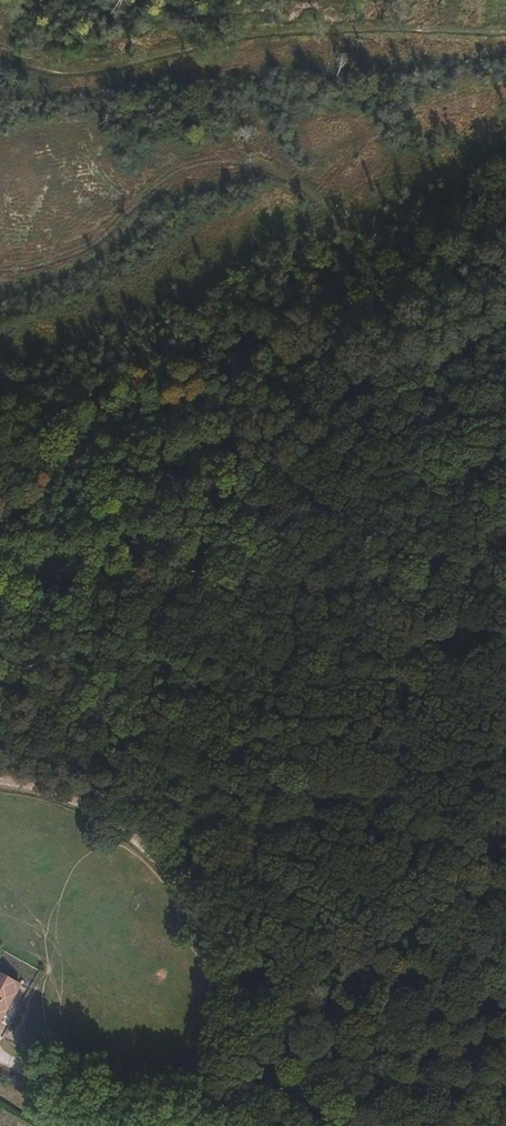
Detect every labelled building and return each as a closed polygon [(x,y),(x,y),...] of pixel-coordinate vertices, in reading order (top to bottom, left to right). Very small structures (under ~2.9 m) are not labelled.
[(20,984),(0,973),(0,1020),(20,984)] [(4,1039),(10,1029),(0,1023),(0,1036),(4,1039)]
